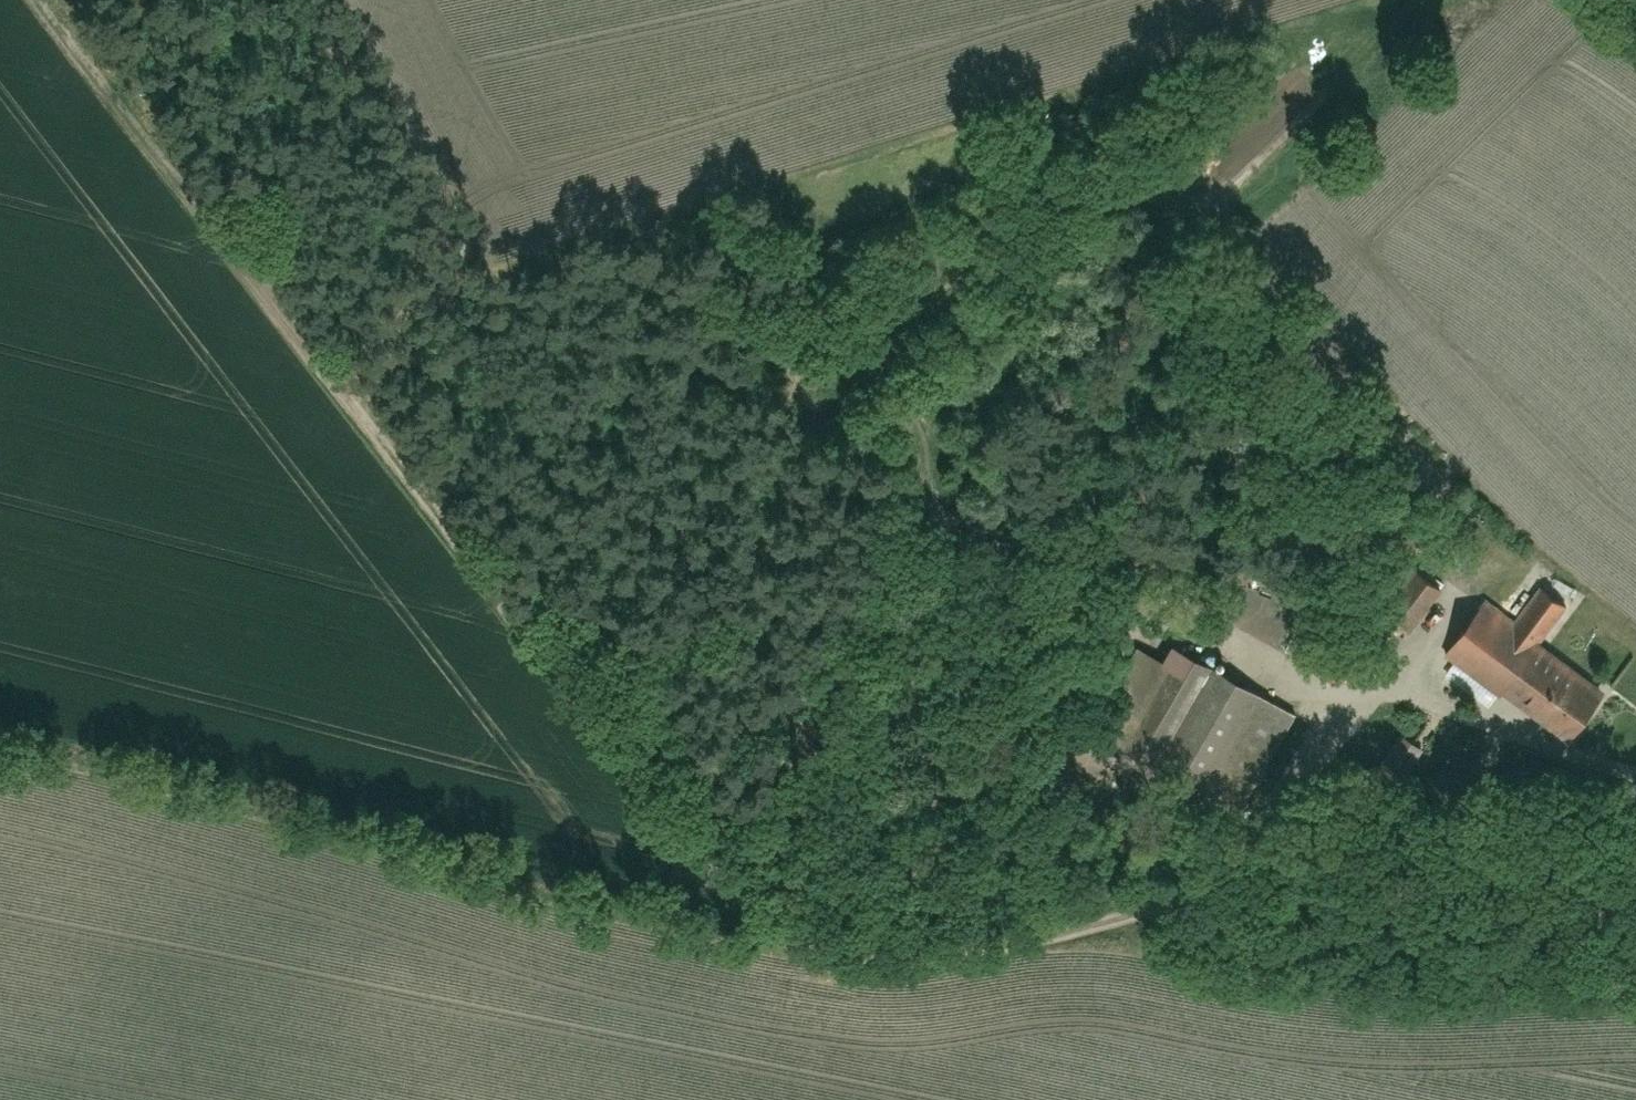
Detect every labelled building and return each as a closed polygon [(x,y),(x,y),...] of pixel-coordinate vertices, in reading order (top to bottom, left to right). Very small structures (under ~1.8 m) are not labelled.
[(1409,561),(1371,602),(1404,631),(1441,590),(1409,561)] [(1480,596),(1444,639),(1510,693),(1522,679),(1561,711),(1579,690),(1589,678),(1535,634),(1551,614),(1525,593),(1505,616),(1480,596)] [(1298,710),(1174,629),(1111,726),(1236,806),(1298,710)] [(1428,771),(1444,747),(1422,732),(1406,756),(1428,771)] [(1455,754),(1438,775),(1459,792),(1476,771),(1455,754)] [(1516,789),(1497,775),(1475,803),(1494,817),(1516,789)]
